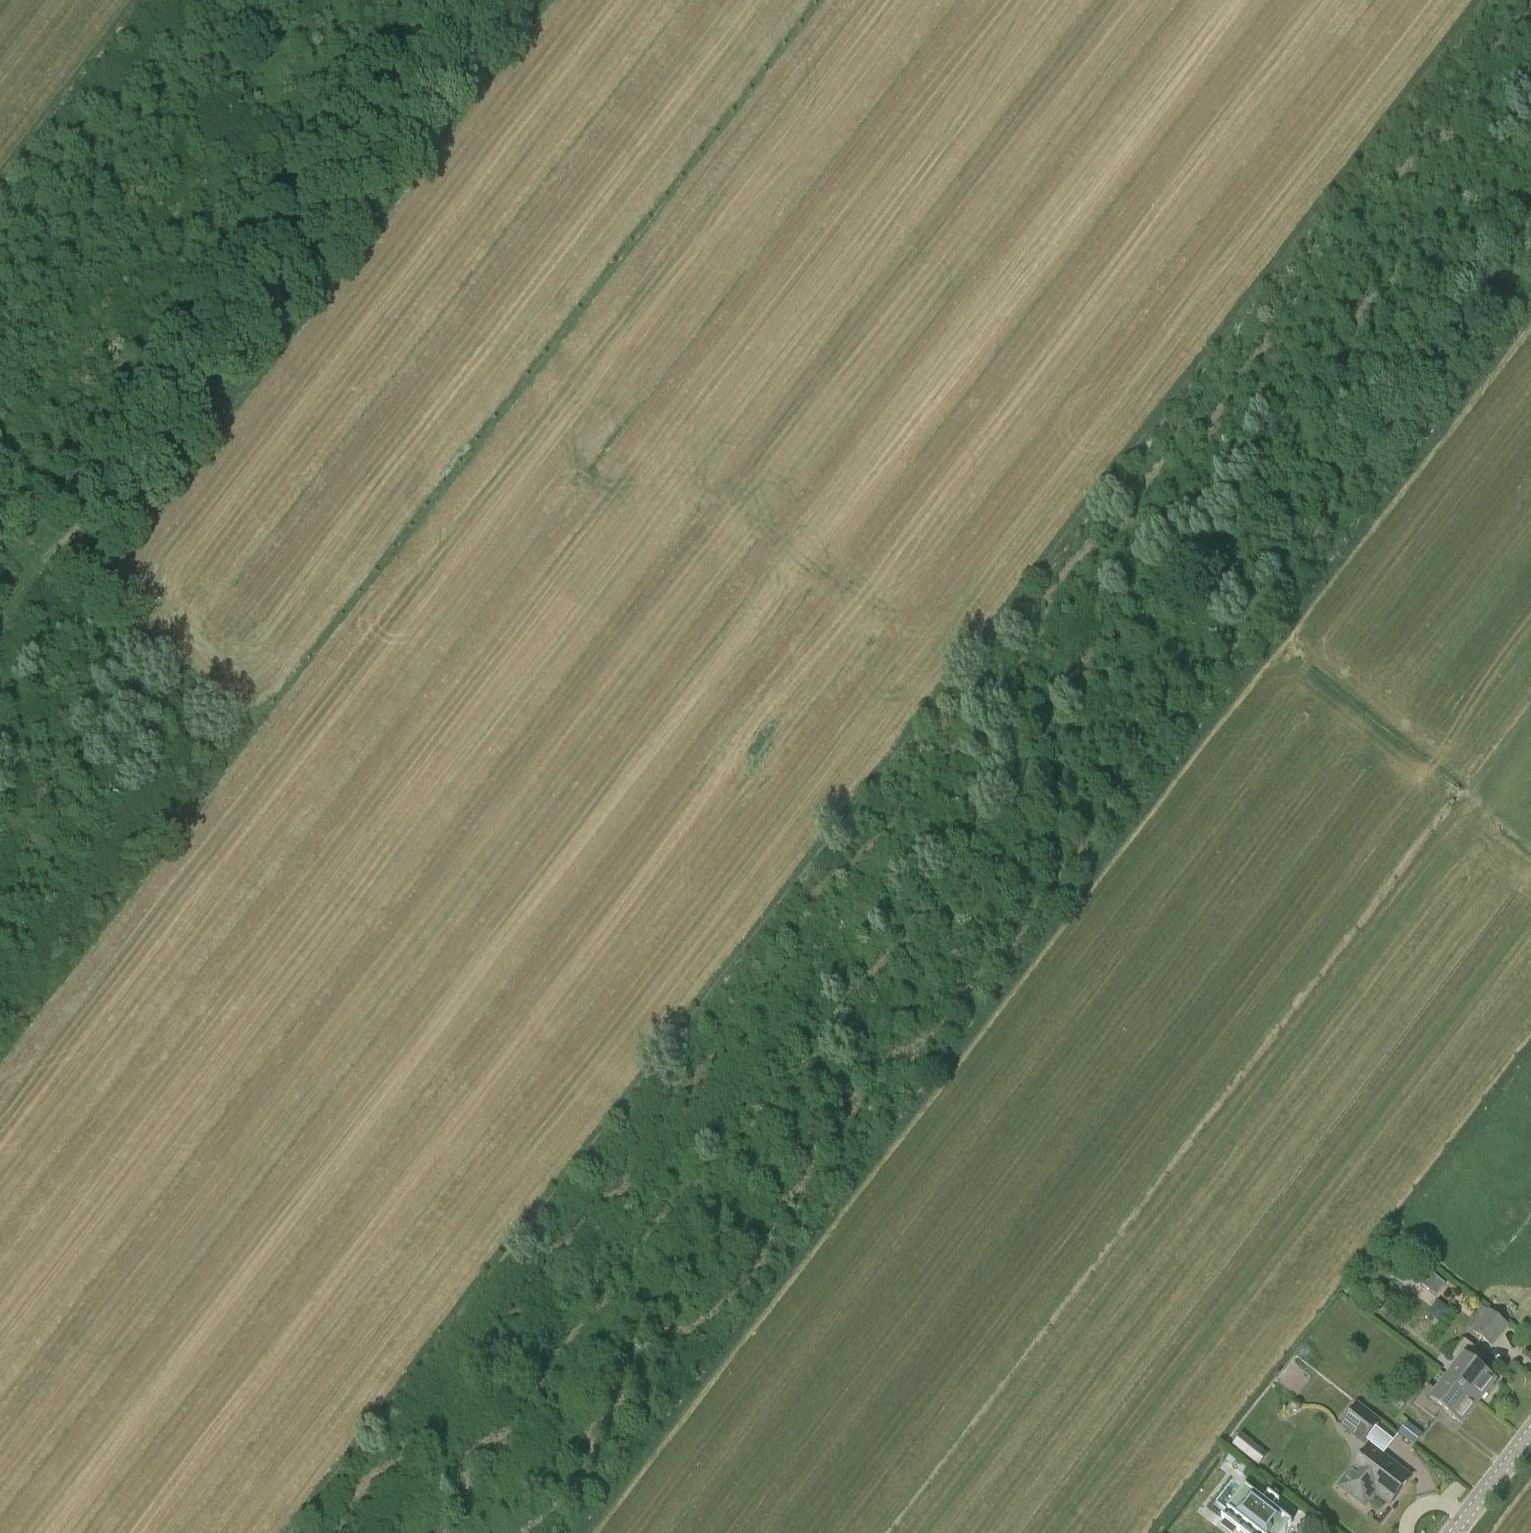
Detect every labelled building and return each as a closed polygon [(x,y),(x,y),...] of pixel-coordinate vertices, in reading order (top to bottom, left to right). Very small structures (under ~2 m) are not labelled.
[(1472,1331),(1492,1346),(1507,1326),(1488,1311),(1472,1331)] [(1458,1362),(1446,1378),(1478,1402),(1495,1380),(1477,1365),(1484,1356),(1463,1339),(1451,1355),(1458,1362)] [(1460,1424),(1478,1402),(1446,1378),(1436,1392),(1427,1386),(1414,1404),(1434,1419),(1442,1409),(1460,1424)] [(1341,1425),(1363,1443),(1379,1423),(1357,1405),(1341,1425)] [(1422,1435),(1407,1423),(1398,1435),(1414,1447),(1422,1435)] [(1240,1437),(1231,1449),(1243,1458),(1252,1446),(1240,1437)] [(1350,1473),(1340,1487),(1350,1494),(1365,1506),(1375,1493),(1390,1504),(1410,1478),(1370,1447),(1350,1473)] [(1273,1509),(1279,1502),(1268,1494),(1262,1501),(1245,1487),(1227,1510),(1256,1532),(1284,1532),(1291,1523),(1273,1509)]
